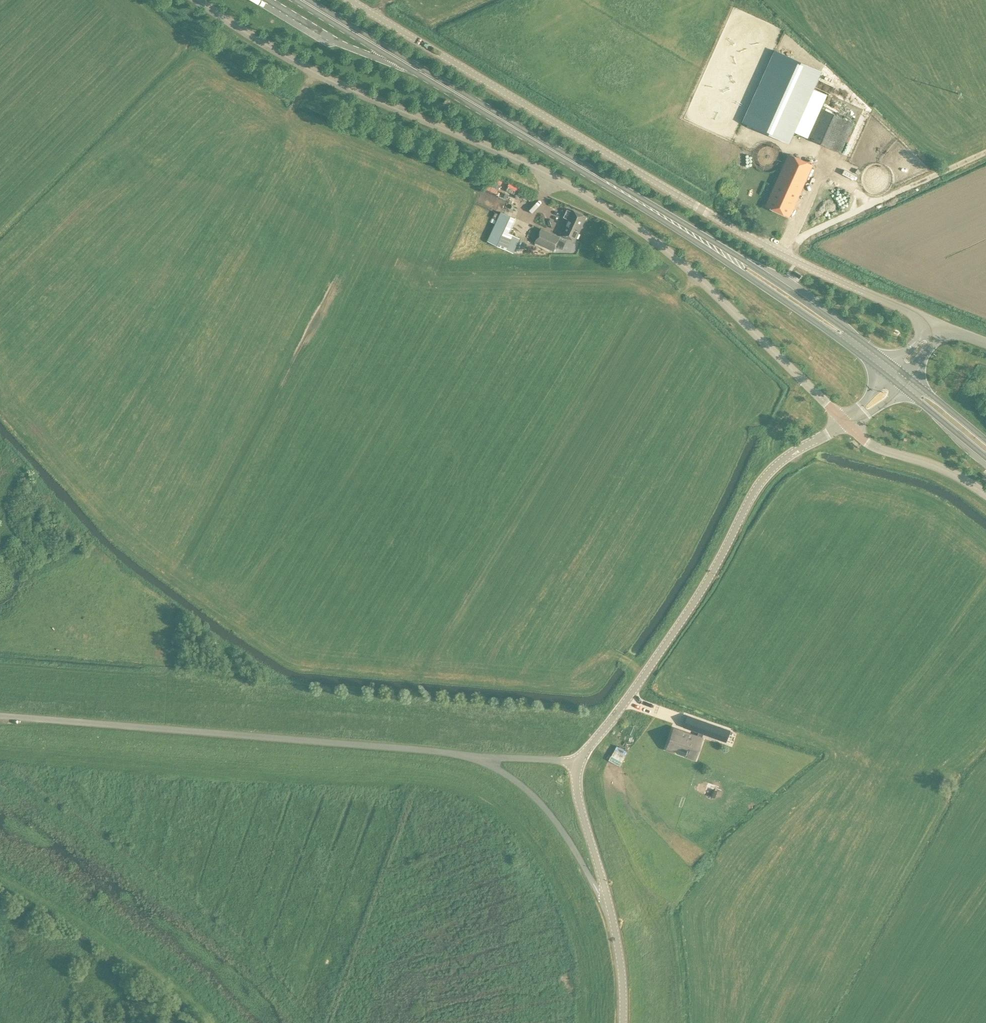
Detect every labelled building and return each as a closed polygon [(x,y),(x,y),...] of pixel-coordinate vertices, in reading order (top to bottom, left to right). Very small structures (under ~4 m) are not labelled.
[(822,72),(775,51),(743,123),(789,143),(822,72)] [(821,108),(808,138),(841,153),(854,124),(821,108)] [(813,165),(790,155),(767,206),(789,217),(813,165)] [(565,218),(568,220),(561,235),(576,241),(587,217),(572,210),(570,215),(567,214),(565,218)] [(502,248),(516,219),(501,212),(488,241),(502,248)] [(801,233),(807,230),(802,220),(795,223),(801,233)] [(554,251),(560,238),(542,230),(536,243),(554,251)] [(731,730),(688,715),(684,727),(727,742),(731,730)] [(697,738),(675,730),(668,748),(696,758),(704,734),(699,732),(697,738)]
